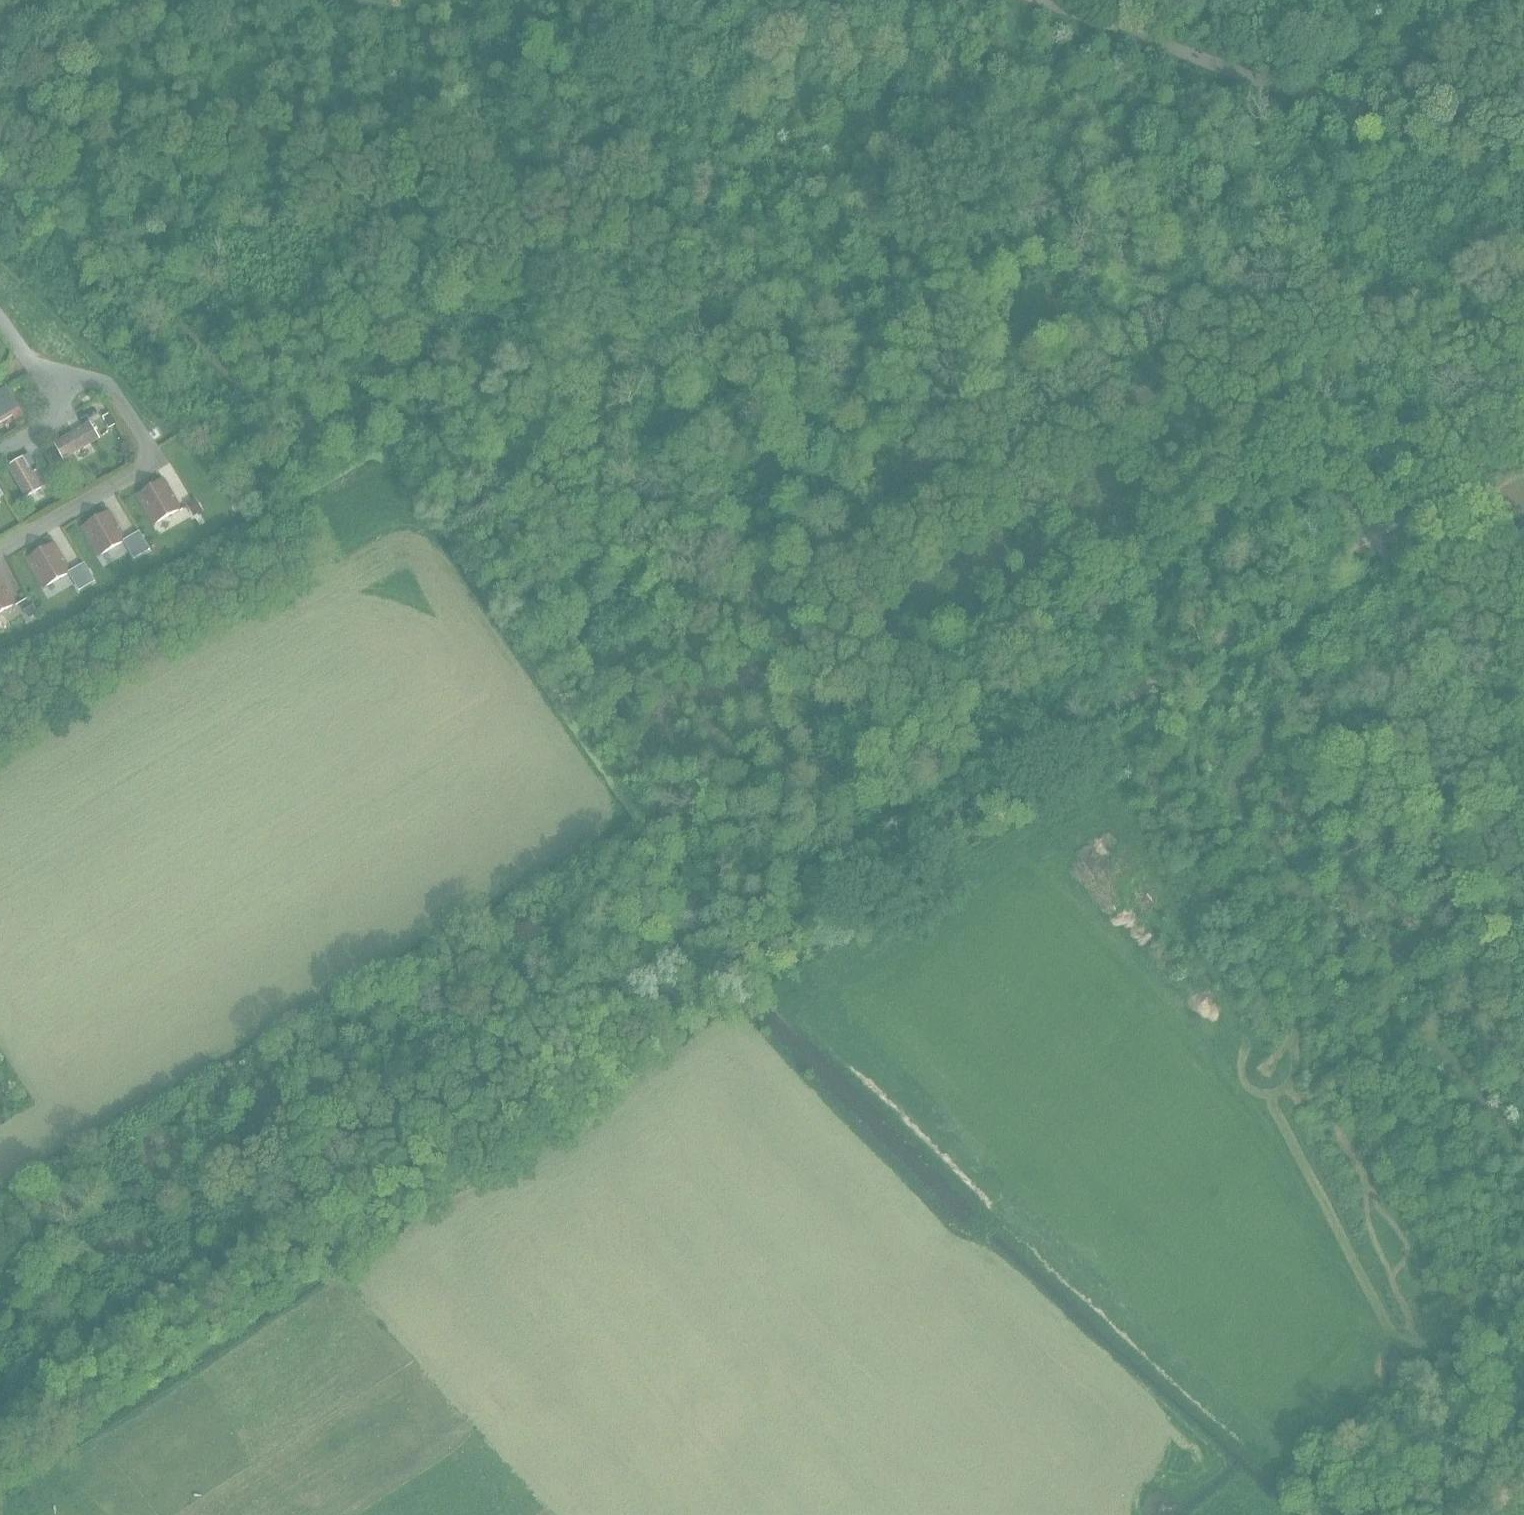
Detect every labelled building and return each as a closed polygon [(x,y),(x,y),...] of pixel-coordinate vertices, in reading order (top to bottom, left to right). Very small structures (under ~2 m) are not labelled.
[(17,407),(6,387),(0,390),(0,417),(17,407)] [(98,437),(90,422),(54,443),(63,458),(98,437)] [(33,463),(28,454),(8,465),(26,496),(41,487),(48,483),(40,469),(32,473),(28,466),(33,463)] [(154,523),(180,508),(163,479),(137,494),(154,523)] [(99,555),(125,539),(108,511),(82,526),(99,555)] [(43,586),(70,571),(53,542),(27,557),(43,586)] [(15,603),(0,577),(0,611),(15,603)]
